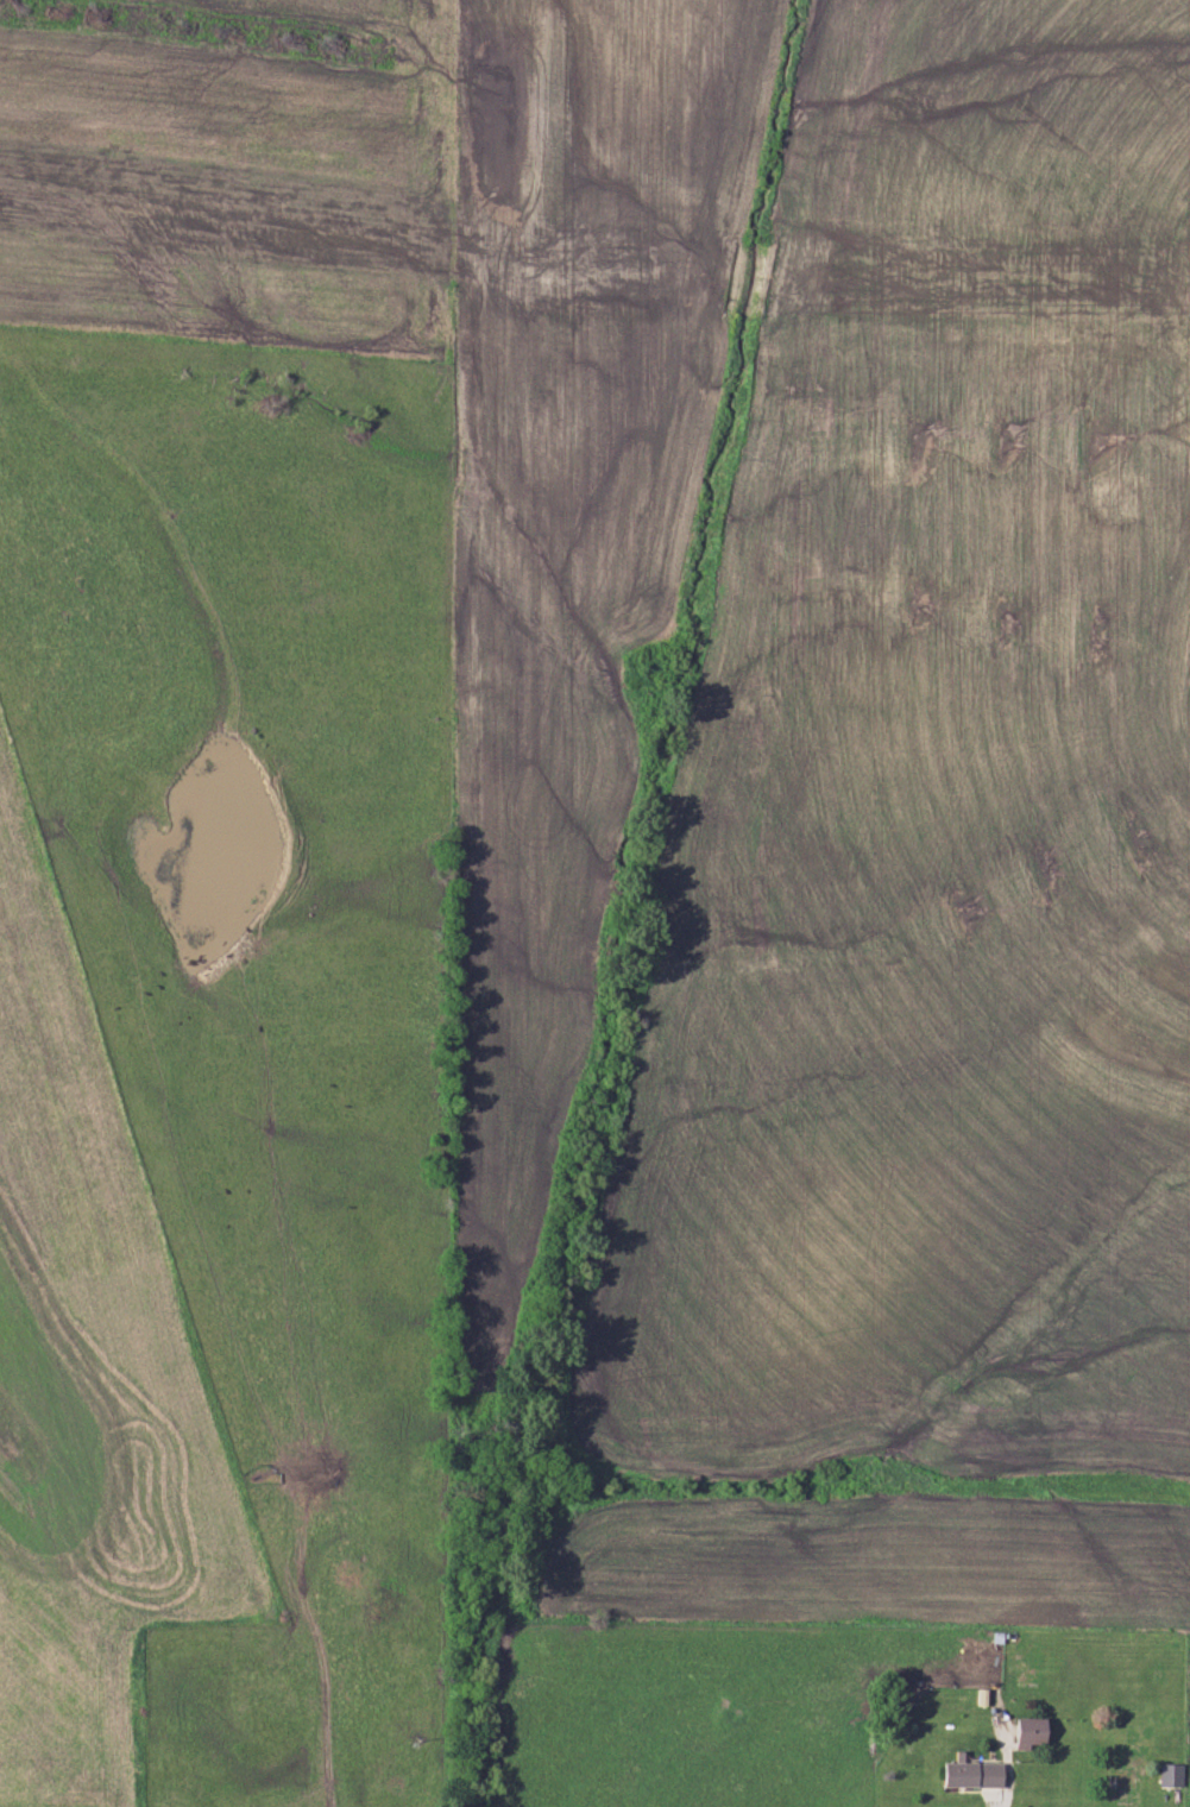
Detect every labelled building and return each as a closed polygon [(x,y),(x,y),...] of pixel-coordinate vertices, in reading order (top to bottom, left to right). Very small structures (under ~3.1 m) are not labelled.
[(999,1762),(934,1762),(934,1786),(999,1786),(999,1762)] [(1178,1786),(1178,1763),(1154,1763),(1154,1786),(1178,1786)]
